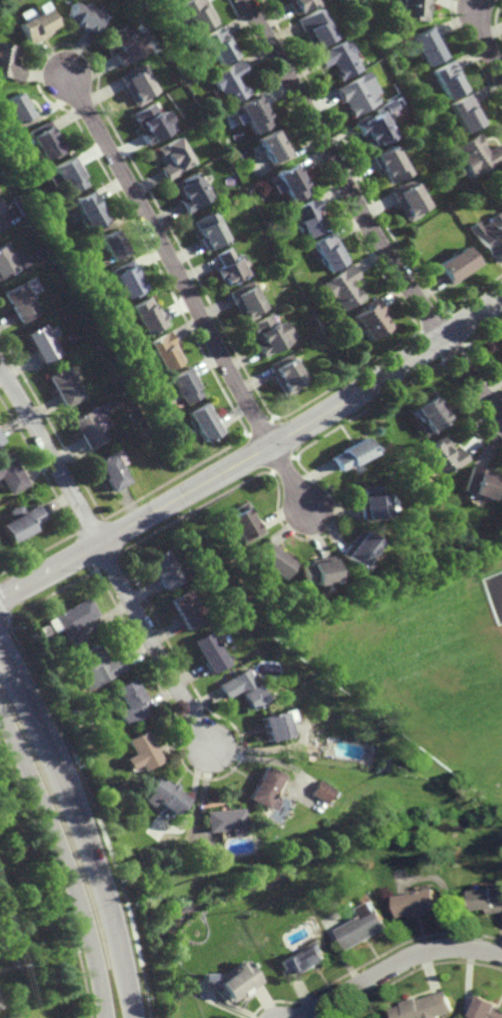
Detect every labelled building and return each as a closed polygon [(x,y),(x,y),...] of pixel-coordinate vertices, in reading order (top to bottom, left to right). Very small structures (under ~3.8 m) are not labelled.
[(35,5),(42,0),(45,0),(59,28),(30,43),(19,22),(23,19),(19,13),(31,6),(35,13),(39,11),(35,5)] [(103,9),(98,30),(97,33),(84,29),(85,27),(67,22),(72,0),(103,9)] [(182,2),(185,0),(208,0),(219,20),(199,31),(182,2)] [(297,14),(289,0),(317,0),(318,2),(297,14)] [(398,6),(398,0),(430,0),(430,5),(429,5),(428,21),(418,21),(418,20),(401,19),(402,6),(398,6)] [(315,48),(299,19),(320,7),(336,37),(315,48)] [(134,31),(135,31),(136,33),(142,30),(152,48),(129,61),(129,62),(123,65),(116,52),(118,51),(108,34),(130,22),(134,31)] [(220,64),(205,35),(224,25),(230,36),(228,37),(237,54),(220,64)] [(429,65),(413,37),(433,26),(449,54),(429,65)] [(363,68),(341,80),(337,72),(339,71),(338,69),(339,68),(335,62),(325,67),(318,55),(348,38),(356,52),(355,53),(363,68)] [(9,77),(0,75),(0,42),(20,46),(16,64),(25,66),(22,81),(9,78),(9,77)] [(241,83),(242,83),(243,84),(245,82),(251,92),(228,105),(220,89),(218,90),(210,76),(242,58),(249,72),(238,77),(241,83)] [(451,99),(435,70),(455,59),(465,78),(462,80),(468,90),(451,99)] [(145,68),(147,67),(159,90),(149,95),(152,99),(138,106),(122,75),(143,64),(145,68)] [(381,102),(354,117),(349,107),(350,106),(347,100),(345,101),(338,88),(369,71),(381,92),(376,94),(381,102)] [(23,99),(26,97),(30,104),(27,105),(31,114),(14,123),(2,100),(19,91),(23,99)] [(469,132),(453,104),(473,93),(479,104),(477,106),(486,123),(469,132)] [(254,133),(240,105),(260,95),(270,114),(268,115),(272,123),(254,133)] [(389,114),(389,113),(387,113),(393,123),(390,124),(397,135),(379,146),(373,150),(365,136),(364,136),(356,122),(370,115),(372,118),(379,113),(377,110),(384,105),(394,99),(400,108),(389,114)] [(162,114),(169,110),(178,128),(155,141),(156,142),(149,146),(141,133),(144,131),(134,114),(156,102),(162,114)] [(53,158),(51,154),(42,159),(39,154),(37,155),(32,146),(34,145),(27,132),(49,120),(66,151),(53,158)] [(271,163),(257,139),(279,127),(292,151),(271,163)] [(500,144),(501,147),(501,161),(476,178),(469,166),(466,168),(459,157),(463,154),(459,149),(480,135),(479,134),(482,133),(487,140),(485,142),(490,150),(500,144)] [(168,181),(161,168),(166,165),(161,156),(162,156),(158,149),(181,136),(195,162),(179,171),(181,174),(168,181)] [(412,172),(392,184),(388,177),(389,176),(384,167),(381,168),(375,157),(397,145),(412,172)] [(69,193),(65,185),(61,187),(51,167),(74,156),(84,175),(81,176),(85,185),(69,193)] [(311,192),(292,202),(285,189),(276,194),(271,184),(279,181),(276,173),(297,162),(304,174),(302,175),(311,192)] [(211,197),(199,203),(201,206),(186,214),(179,200),(180,199),(172,185),(180,180),(181,181),(197,172),(211,197)] [(417,184),(419,183),(431,205),(422,211),(424,214),(411,222),(394,191),(415,179),(417,184)] [(108,219),(87,231),(71,201),(92,189),(108,219)] [(320,213),(321,212),(329,228),(309,238),(305,232),(301,234),(296,223),(300,221),(294,209),(310,200),(310,199),(316,196),(323,209),(319,211),(320,213)] [(207,251),(200,239),(203,237),(194,222),(213,211),(228,239),(207,251)] [(501,212),(501,213),(501,249),(493,256),(471,228),(480,221),(484,226),(493,219),(492,218),(501,212)] [(111,261),(98,239),(114,229),(127,252),(111,261)] [(331,272),(314,243),(334,231),(351,260),(331,272)] [(15,268),(0,276),(0,245),(1,244),(15,268)] [(473,254),(476,252),(484,263),(452,284),(439,265),(467,246),(473,254)] [(236,259),(243,255),(248,266),(244,268),(247,274),(242,277),(242,278),(227,286),(223,278),(221,279),(216,270),(223,267),(216,255),(230,248),(236,259)] [(135,298),(133,295),(124,300),(109,272),(131,260),(148,291),(135,298)] [(358,291),(361,289),(367,297),(346,311),(336,296),(335,298),(325,283),(354,264),(362,277),(353,283),(358,291)] [(310,282),(306,276),(311,273),(315,279),(310,282)] [(247,323),(231,292),(251,281),(267,308),(257,313),(259,317),(247,323)] [(19,323),(2,294),(20,283),(37,313),(19,323)] [(157,313),(160,311),(167,324),(164,325),(165,325),(145,336),(129,307),(148,297),(157,313)] [(371,342),(354,316),(364,310),(362,307),(376,298),(385,311),(384,312),(392,325),(390,327),(383,332),(384,333),(371,342)] [(279,326),(285,322),(295,340),(265,358),(257,345),(261,343),(251,326),(272,314),(279,326)] [(51,340),(52,340),(57,350),(56,350),(58,354),(40,364),(24,335),(42,324),(51,340)] [(165,374),(148,343),(170,331),(176,344),(175,345),(185,361),(182,363),(183,364),(165,374)] [(90,343),(88,338),(95,335),(97,339),(90,343)] [(301,370),(303,369),(305,374),(304,374),(307,382),(299,386),(300,389),(287,397),(270,366),(292,354),(301,370)] [(63,408),(46,377),(66,366),(83,397),(63,408)] [(203,386),(200,388),(201,389),(199,390),(204,396),(187,406),(183,398),(181,400),(177,394),(169,398),(164,390),(172,385),(169,379),(192,367),(203,386)] [(451,420),(431,433),(429,430),(428,431),(426,428),(421,432),(416,423),(421,420),(417,414),(412,417),(409,411),(414,408),(413,407),(421,402),(419,399),(432,390),(451,420)] [(226,433),(205,444),(197,428),(195,430),(189,421),(192,420),(189,413),(209,402),(226,433)] [(87,452),(70,421),(98,406),(109,426),(101,430),(107,441),(87,452)] [(445,444),(446,443),(451,451),(456,448),(464,461),(453,468),(451,465),(436,475),(420,451),(441,437),(445,444)] [(351,467),(350,465),(338,471),(331,457),(342,452),(342,450),(364,438),(373,455),(351,467)] [(121,467),(130,484),(110,493),(95,462),(119,450),(126,464),(121,467)] [(7,496),(0,485),(0,455),(6,452),(25,486),(7,496)] [(495,493),(493,493),(489,502),(468,495),(468,494),(460,491),(468,467),(500,478),(495,493)] [(380,496),(384,495),(386,518),(376,520),(364,520),(363,518),(360,518),(359,496),(361,496),(361,487),(362,487),(379,486),(380,496)] [(249,541),(247,539),(241,542),(228,520),(237,515),(234,509),(245,502),(263,533),(249,541)] [(7,541),(0,528),(0,525),(10,519),(6,511),(17,505),(21,513),(35,505),(43,520),(29,527),(31,532),(24,536),(22,533),(7,541)] [(357,568),(339,553),(359,529),(377,544),(357,568)] [(278,577),(251,557),(264,539),(292,559),(278,577)] [(165,588),(149,557),(167,547),(184,578),(165,588)] [(312,583),(312,581),(302,582),(299,564),(308,562),(308,559),(330,555),(335,579),(312,583)] [(196,603),(202,599),(207,609),(202,612),(205,619),(188,629),(170,598),(188,588),(196,603)] [(69,645),(52,615),(87,596),(96,613),(76,624),(83,637),(69,645)] [(229,662),(212,672),(194,639),(210,630),(229,662)] [(52,654),(48,646),(56,642),(60,650),(52,654)] [(107,660),(120,653),(128,666),(89,689),(71,658),(80,653),(80,652),(97,642),(107,660)] [(266,698),(249,708),(238,690),(225,698),(217,684),(247,667),(266,698)] [(133,721),(132,719),(126,723),(117,708),(124,704),(115,686),(133,676),(144,698),(143,699),(149,711),(133,721)] [(295,720),(287,722),(290,734),(266,740),(260,715),(283,710),(283,711),(292,709),(295,720)] [(143,769),(125,739),(143,729),(160,759),(143,769)] [(272,810),(266,806),(264,808),(246,798),(265,764),(283,775),(271,796),(278,800),(272,810)] [(169,785),(171,781),(176,785),(174,789),(186,798),(174,814),(155,799),(149,806),(141,800),(147,793),(144,791),(157,775),(169,785)] [(327,803),(311,794),(319,780),(335,789),(327,803)] [(240,836),(229,837),(229,830),(204,832),(202,811),(241,807),(243,828),(240,828),(240,836)] [(472,892),(501,887),(501,913),(490,915),(489,910),(476,913),(472,892)] [(416,918),(415,915),(403,917),(399,896),(439,888),(442,909),(431,912),(432,914),(416,918)] [(351,950),(340,930),(366,916),(365,916),(364,914),(365,914),(362,908),(375,901),(379,908),(382,908),(393,928),(351,950)] [(331,961),(308,973),(304,965),(283,977),(280,971),(283,969),(279,962),(298,952),(299,954),(321,942),(331,961)] [(249,991),(248,990),(230,1003),(227,1000),(215,984),(234,971),(233,970),(245,961),(261,982),(249,991)] [(440,1017),(395,1017),(392,1010),(403,1006),(403,1004),(417,999),(418,1001),(444,992),(451,1013),(440,1017)] [(496,1008),(501,1010),(501,1017),(469,1017),(478,997),(497,1006),(496,1008)]
